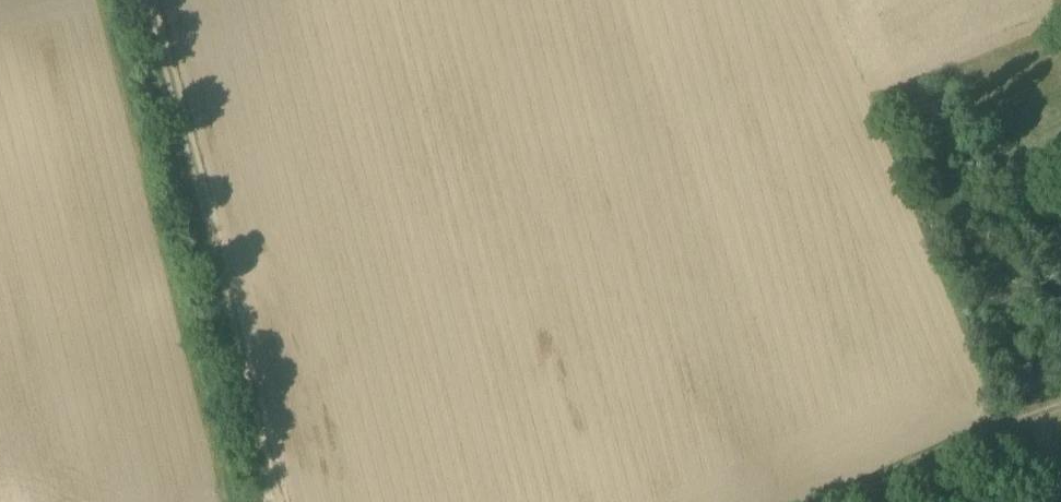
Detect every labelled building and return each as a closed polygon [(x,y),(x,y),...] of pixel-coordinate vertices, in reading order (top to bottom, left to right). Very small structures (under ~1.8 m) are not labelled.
[(952,100),(946,86),(945,87),(936,91),(934,91),(940,105),(952,100)]
